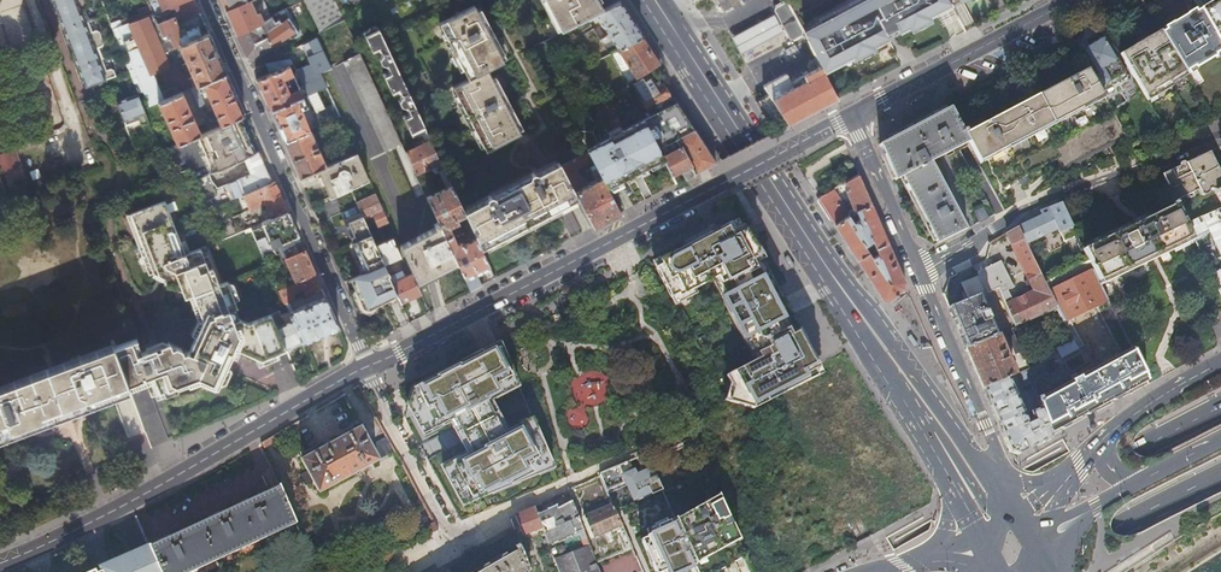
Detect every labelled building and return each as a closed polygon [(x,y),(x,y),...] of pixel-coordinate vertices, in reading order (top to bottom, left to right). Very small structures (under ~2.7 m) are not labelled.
[(87,86),(116,75),(114,70),(110,70),(106,71),(98,50),(102,48),(103,45),(99,33),(96,32),(92,33),(84,10),(89,8),(90,5),(88,0),(54,0),(87,86)] [(175,13),(181,20),(200,12),(195,0),(158,0),(164,14),(173,9),(174,13),(175,13)] [(226,10),(249,0),(221,0),(226,10)] [(264,21),(261,12),(257,13),(251,0),(249,0),(226,10),(236,34),(261,23),(264,21)] [(556,18),(545,25),(552,35),(564,29),(586,17),(604,8),(599,0),(544,0),(556,18)] [(620,0),(604,8),(586,17),(589,22),(594,19),(595,22),(599,19),(603,25),(600,27),(605,35),(600,38),(603,45),(612,39),(617,48),(643,35),(620,0)] [(824,71),(887,37),(887,36),(899,30),(900,31),(951,4),(949,0),(861,0),(819,22),(802,31),(821,66),(824,71)] [(819,22),(861,0),(852,0),(817,18),(819,22)] [(1199,8),(1219,42),(1218,43),(1220,47),(1220,0),(1213,0),(1199,8)] [(802,30),(787,2),(783,1),(774,6),(773,10),(788,38),(791,39),(801,35),(802,30)] [(121,18),(123,25),(129,22),(153,14),(149,3),(137,8),(138,12),(121,18)] [(471,77),(455,86),(488,149),(524,130),(490,67),(506,58),(476,3),(441,21),(471,77)] [(1199,8),(1180,20),(1181,22),(1182,22),(1204,59),(1220,89),(1220,47),(1218,43),(1219,42),(1199,8)] [(153,14),(129,22),(142,52),(165,42),(158,24),(155,18),(153,14)] [(782,31),(773,14),(752,25),(730,37),(739,53),(761,42),(782,31)] [(174,47),(186,42),(183,34),(177,21),(175,22),(173,17),(169,19),(168,16),(160,20),(161,22),(158,24),(165,42),(170,40),(174,47)] [(276,21),(272,16),(264,21),(261,23),(265,31),(267,36),(272,47),(290,35),(292,38),(297,35),(297,34),(299,33),(289,17),(281,22),(279,19),(276,21)] [(1220,105),(1220,89),(1204,59),(1182,22),(1181,22),(1180,20),(1161,32),(1161,33),(1208,111),(1220,105)] [(149,106),(158,102),(181,92),(177,85),(160,92),(152,73),(179,61),(176,53),(183,50),(187,61),(183,64),(189,79),(194,77),(198,85),(203,83),(227,72),(209,32),(202,35),(186,42),(174,47),(170,40),(165,42),(142,52),(129,22),(123,25),(119,26),(149,106)] [(254,59),(272,47),(267,36),(262,38),(262,35),(260,33),(265,31),(261,23),(236,34),(246,56),(254,59)] [(186,42),(202,35),(198,26),(184,32),(185,33),(183,34),(186,42)] [(404,116),(412,133),(425,127),(383,38),(378,26),(365,32),(374,51),(379,49),(382,55),(380,59),(382,64),(386,65),(389,71),(384,73),(393,93),(398,90),(401,97),(399,101),(401,105),(406,107),(409,113),(404,116)] [(1147,41),(1161,33),(1161,32),(1160,30),(1145,38),(1147,41)] [(1168,136),(1215,122),(1208,111),(1161,33),(1147,41),(1145,38),(1133,45),(1135,48),(1121,56),(1168,136)] [(654,52),(643,35),(617,48),(618,48),(625,60),(620,63),(619,61),(615,63),(621,74),(631,68),(637,78),(660,62),(654,52)] [(1096,74),(1092,76),(1097,84),(1102,81),(1098,72),(1119,60),(1104,35),(1081,48),(1096,74)] [(332,68),(318,36),(306,43),(311,54),(295,61),(313,102),(311,103),(321,124),(341,116),(321,73),(332,68)] [(794,44),(785,50),(789,56),(798,51),(794,44)] [(1133,45),(1119,53),(1121,56),(1135,48),(1133,45)] [(352,58),(345,62),(387,152),(403,145),(400,139),(361,55),(352,58)] [(293,63),(291,59),(265,63),(270,73),(290,64),(293,63)] [(290,64),(270,73),(256,79),(270,110),(303,96),(299,86),(293,89),(287,87),(286,83),(288,78),(294,75),(290,64)] [(763,84),(768,93),(791,133),(842,106),(824,71),(821,66),(791,82),(785,73),(763,84)] [(1092,76),(1087,68),(964,133),(969,141),(981,163),(988,159),(1004,189),(1018,181),(1023,185),(1030,182),(1027,175),(1056,160),(1062,171),(1127,136),(1102,93),(1097,84),(1092,76)] [(219,119),(221,125),(238,117),(241,116),(245,114),(227,72),(203,83),(213,107),(210,108),(212,111),(215,110),(216,113),(208,117),(212,121),(219,119)] [(662,84),(661,85),(658,80),(656,82),(652,75),(645,79),(643,76),(632,83),(648,107),(668,94),(662,84)] [(1102,81),(1097,84),(1102,93),(1107,90),(1102,81)] [(196,85),(190,88),(198,106),(204,103),(196,85)] [(158,102),(177,144),(181,142),(197,135),(202,133),(183,91),(181,92),(158,102)] [(143,125),(150,122),(144,108),(138,93),(117,101),(126,125),(138,121),(139,125),(143,125)] [(283,140),(311,129),(304,114),(305,114),(302,107),(307,105),(303,96),(270,110),(283,140)] [(677,101),(643,118),(644,118),(659,147),(676,139),(680,146),(663,155),(664,157),(673,174),(680,169),(685,177),(694,172),(695,172),(715,161),(677,101)] [(964,133),(950,106),(880,144),(895,180),(903,177),(938,243),(970,227),(933,161),(969,141),(964,133)] [(218,169),(244,157),(254,153),(250,144),(253,143),(244,124),(242,125),(238,117),(221,125),(203,133),(205,139),(203,140),(213,163),(216,162),(218,169)] [(602,177),(607,187),(610,185),(622,179),(637,171),(649,165),(657,161),(662,158),(664,157),(663,155),(659,147),(644,118),(623,129),(622,129),(620,130),(617,131),(611,134),(611,135),(609,135),(610,136),(587,148),(588,150),(602,177)] [(318,145),(311,129),(283,140),(299,176),(319,168),(326,165),(319,148),(315,150),(314,147),(318,145)] [(202,133),(197,135),(212,171),(216,170),(218,169),(216,162),(213,163),(203,140),(205,139),(203,133),(202,133)] [(464,210),(431,140),(417,146),(412,133),(400,139),(403,145),(416,174),(438,163),(445,178),(443,179),(446,187),(427,196),(440,225),(458,264),(470,290),(482,284),(476,271),(489,264),(481,246),(464,210)] [(23,178),(13,147),(0,152),(0,175),(3,184),(23,178)] [(209,173),(196,179),(208,209),(272,181),(259,151),(257,152),(254,153),(244,157),(251,173),(216,188),(209,173)] [(370,179),(357,151),(326,165),(319,168),(331,196),(350,187),(370,179)] [(1209,151),(1162,173),(1175,200),(1198,189),(1201,194),(1205,195),(1209,192),(1211,189),(1214,187),(1220,201),(1220,202),(1220,174),(1209,151)] [(548,165),(464,210),(481,246),(577,195),(575,191),(561,164),(555,153),(545,158),(548,165)] [(571,159),(561,164),(575,191),(577,195),(593,225),(620,211),(607,187),(602,177),(585,186),(582,180),(579,182),(573,170),(576,168),(571,159)] [(860,213),(875,205),(862,175),(848,184),(849,194),(860,213)] [(272,181),(208,209),(220,240),(237,232),(230,217),(265,202),(272,217),(288,210),(275,180),(272,181)] [(842,198),(849,194),(848,184),(837,190),(842,198)] [(830,211),(838,224),(853,216),(842,198),(837,190),(823,199),(830,211)] [(390,223),(376,193),(357,202),(361,212),(364,217),(373,213),(379,225),(386,222),(387,225),(390,223)] [(1084,248),(1089,258),(1094,269),(1100,281),(1193,236),(1186,223),(1175,200),(1172,202),(1174,205),(1084,248)] [(1077,232),(1062,201),(1025,216),(1019,225),(1027,243),(1040,237),(1039,235),(1058,227),(1061,232),(1061,231),(1065,238),(1077,232)] [(261,359),(268,355),(264,345),(281,338),(271,314),(249,323),(240,320),(234,322),(230,313),(236,311),(239,310),(228,284),(220,288),(213,270),(209,272),(201,251),(186,257),(165,204),(131,217),(137,231),(133,232),(146,268),(150,266),(152,271),(179,283),(184,296),(193,293),(202,319),(195,336),(231,351),(233,346),(261,359)] [(838,224),(861,259),(873,252),(869,246),(877,240),(881,249),(893,244),(875,205),(860,213),(864,219),(858,223),(853,216),(838,224)] [(980,222),(990,217),(984,206),(975,211),(980,222)] [(1202,215),(1220,253),(1220,207),(1202,215)] [(272,217),(251,226),(253,231),(264,226),(272,243),(269,244),(266,237),(257,240),(263,255),(275,250),(273,245),(279,242),(299,234),(288,210),(272,217)] [(394,285),(393,282),(389,274),(390,274),(385,263),(380,254),(376,244),(373,237),(364,217),(361,212),(344,219),(354,241),(367,271),(352,278),(364,307),(370,309),(398,294),(394,285)] [(746,345),(796,319),(790,308),(739,215),(717,227),(651,262),(673,303),(712,282),(746,345)] [(1193,236),(1220,295),(1220,253),(1202,215),(1186,223),(1193,236)] [(458,264),(440,225),(400,245),(413,273),(418,284),(458,264)] [(1050,290),(1045,280),(1027,243),(1019,225),(1007,232),(1036,292),(1014,302),(1008,289),(1014,286),(1001,261),(990,266),(999,287),(1016,326),(1058,308),(1050,290)] [(303,243),(299,234),(279,242),(283,251),(284,255),(304,246),(303,243)] [(402,256),(393,236),(389,238),(376,244),(380,254),(385,263),(402,256)] [(869,246),(873,252),(876,258),(883,254),(881,249),(877,240),(869,246)] [(873,252),(861,259),(886,299),(890,300),(893,300),(907,290),(910,283),(893,244),(881,249),(883,254),(876,258),(873,252)] [(306,250),(304,246),(284,255),(281,256),(283,260),(286,258),(306,250)] [(316,273),(306,250),(286,258),(292,272),(296,282),(302,279),(316,273)] [(1089,258),(1045,280),(1050,290),(1094,269),(1089,258)] [(949,306),(967,347),(998,334),(981,295),(999,287),(990,266),(978,272),(980,275),(962,282),(968,298),(949,306)] [(1094,269),(1050,290),(1058,308),(1064,320),(1109,299),(1100,281),(1094,269)] [(308,293),(322,287),(316,273),(302,279),(308,293)] [(418,284),(413,273),(393,282),(394,285),(398,294),(402,303),(403,302),(422,294),(418,284)] [(290,284),(278,290),(283,302),(284,303),(286,303),(296,298),(290,284)] [(302,342),(339,326),(326,296),(307,304),(289,311),(293,319),(302,342)] [(283,340),(286,348),(302,342),(293,319),(289,311),(282,314),(280,310),(277,305),(269,308),(271,314),(281,338),(283,340)] [(236,311),(230,313),(234,322),(240,320),(236,311)] [(796,319),(746,345),(755,360),(726,375),(733,389),(729,401),(753,408),(823,372),(816,359),(796,319)] [(1017,353),(1023,350),(1013,328),(1004,331),(1006,334),(1011,332),(1012,335),(1010,336),(1017,353)] [(967,347),(983,387),(1008,376),(1014,374),(998,334),(967,347)] [(232,355),(231,351),(195,336),(188,350),(215,362),(206,380),(199,376),(196,378),(202,380),(216,387),(232,355)] [(113,346),(127,383),(144,377),(146,381),(151,394),(175,385),(188,380),(196,378),(199,376),(206,380),(215,362),(188,350),(188,351),(187,350),(183,352),(181,347),(176,345),(171,346),(169,341),(141,351),(136,337),(113,346)] [(272,354),(286,348),(283,340),(281,338),(264,345),(268,355),(272,354)] [(413,389),(408,406),(422,432),(442,421),(441,419),(452,413),(464,437),(474,456),(468,459),(467,457),(443,470),(465,510),(482,503),(479,495),(553,464),(534,422),(506,437),(485,398),(517,382),(501,343),(493,347),(413,389)] [(127,383),(113,346),(113,345),(0,388),(0,431),(114,388),(127,383)] [(1147,379),(1132,347),(1072,380),(1037,398),(1040,404),(1040,406),(1050,432),(1147,379)] [(1024,352),(1028,362),(1037,358),(1033,348),(1024,352)] [(1037,398),(1026,368),(1022,370),(1036,406),(1040,404),(1037,398)] [(1051,435),(1050,432),(1040,406),(1030,411),(1032,418),(1027,420),(1008,376),(983,387),(1010,449),(1013,451),(1019,453),(1051,435)] [(144,377),(127,383),(129,388),(134,386),(146,381),(144,377)] [(188,380),(175,385),(177,390),(190,385),(188,380)] [(319,491),(377,459),(369,444),(360,427),(302,459),(308,469),(314,480),(319,491)] [(285,428),(270,437),(272,442),(274,445),(290,436),(285,428)] [(378,459),(395,450),(386,435),(369,444),(377,459),(378,459)] [(270,437),(262,442),(264,446),(272,442),(270,437)] [(635,474),(653,467),(646,452),(636,456),(641,467),(634,470),(635,474)] [(599,472),(607,489),(627,480),(634,497),(650,490),(652,493),(663,488),(653,467),(635,474),(634,470),(629,459),(599,472)] [(308,469),(301,473),(307,484),(314,480),(308,469)] [(280,484),(149,545),(156,560),(161,571),(189,571),(296,523),(280,484)] [(700,571),(711,571),(726,564),(747,553),(720,494),(675,516),(676,517),(677,519),(696,563),(700,571)] [(585,533),(572,500),(558,508),(556,505),(547,509),(548,509),(537,514),(542,527),(548,543),(580,530),(582,534),(585,533)] [(622,525),(613,503),(585,515),(594,537),(622,525)] [(534,507),(516,515),(523,535),(542,527),(537,514),(534,507)] [(677,519),(671,522),(669,519),(657,524),(659,530),(641,538),(649,556),(652,565),(654,565),(657,571),(660,571),(671,567),(674,571),(682,571),(689,568),(687,563),(694,560),(695,563),(696,563),(677,519)] [(438,529),(434,521),(427,524),(431,532),(438,529)] [(156,560),(149,545),(131,553),(133,557),(127,559),(125,556),(108,563),(110,567),(100,571),(161,571),(156,560)] [(522,550),(519,545),(516,547),(518,551),(479,571),(530,571),(522,550)] [(596,560),(590,545),(554,559),(559,571),(601,571),(596,560)]
